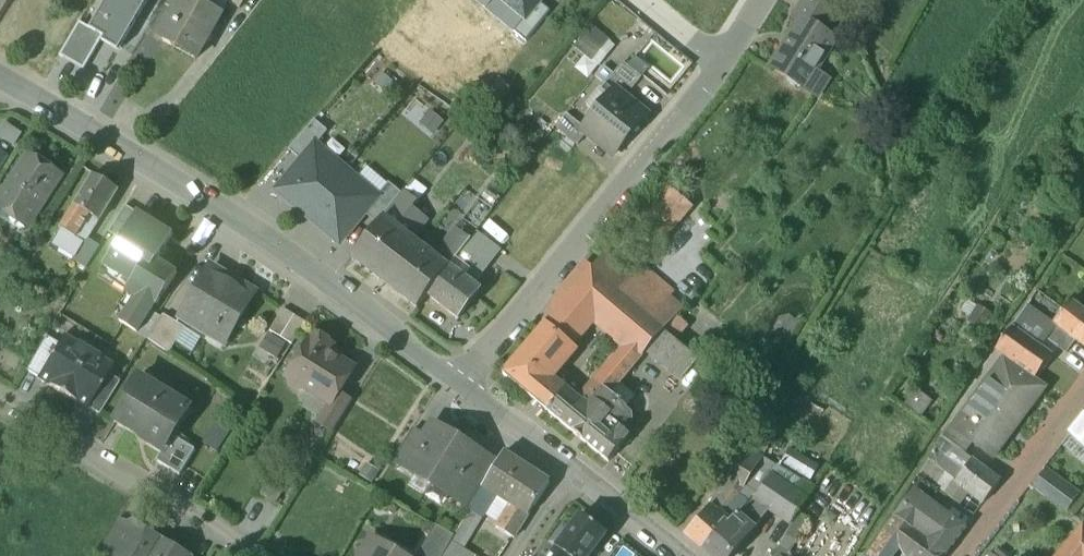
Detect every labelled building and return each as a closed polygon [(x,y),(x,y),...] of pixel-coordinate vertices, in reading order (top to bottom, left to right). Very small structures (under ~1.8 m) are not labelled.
[(90,28),(90,29),(103,37),(104,38),(102,42),(118,51),(147,0),(106,0),(90,28)] [(158,38),(196,59),(221,14),(197,0),(180,0),(158,38)] [(239,9),(244,0),(224,0),(239,9)] [(525,18),(539,0),(503,0),(525,18)] [(513,31),(525,41),(551,10),(539,0),(525,18),(513,31)] [(820,0),(804,0),(794,15),(800,19),(802,17),(825,31),(831,20),(821,1),(820,0)] [(800,19),(771,67),(785,76),(787,82),(795,87),(801,85),(805,88),(805,87),(817,69),(836,38),(825,31),(802,17),(800,19)] [(79,22),(60,56),(84,69),(103,37),(90,29),(90,28),(79,22)] [(613,48),(589,30),(574,50),(597,68),(613,48)] [(641,74),(622,60),(611,73),(612,73),(623,81),(631,87),(641,74)] [(828,76),(817,69),(805,87),(816,94),(828,76)] [(645,114),(616,91),(623,81),(612,73),(587,106),(597,113),(585,128),(616,152),(645,114)] [(585,133),(562,116),(554,127),(577,144),(585,133)] [(288,150),(301,160),(325,130),(313,120),(288,150)] [(307,216),(346,170),(314,144),(301,160),(276,190),(307,216)] [(0,198),(0,209),(26,226),(60,174),(29,154),(0,198)] [(377,195),(346,170),(307,216),(339,243),(364,213),(378,196),(377,195)] [(117,189),(92,174),(74,205),(89,214),(98,220),(117,189)] [(376,223),(402,193),(389,182),(377,195),(378,196),(364,213),(376,223)] [(405,192),(416,201),(424,191),(413,182),(405,192)] [(664,185),(629,224),(655,247),(690,207),(664,185)] [(405,192),(404,191),(402,193),(383,217),(410,239),(425,220),(411,209),(416,201),(405,192)] [(89,214),(74,205),(60,228),(75,237),(89,214)] [(120,238),(137,212),(125,205),(109,231),(120,238)] [(172,235),(137,212),(120,238),(103,265),(131,283),(149,256),(156,260),(172,235)] [(98,220),(89,214),(75,237),(83,242),(84,243),(87,238),(98,220)] [(418,254),(411,264),(399,254),(410,239),(383,217),(351,259),(417,307),(427,294),(444,272),(418,254)] [(453,229),(435,252),(452,262),(470,237),(453,229)] [(500,249),(477,231),(465,246),(488,263),(490,264),(500,249)] [(99,245),(87,238),(84,243),(83,242),(72,259),(85,267),(99,245)] [(449,265),(473,283),(488,263),(465,246),(449,265)] [(131,283),(125,292),(135,298),(120,322),(136,332),(150,310),(154,302),(156,303),(175,273),(156,260),(149,256),(131,283)] [(641,267),(628,282),(600,259),(591,270),(648,318),(649,319),(671,292),(641,267)] [(444,272),(427,294),(458,318),(480,289),(473,283),(453,268),(449,265),(444,272)] [(233,283),(207,268),(178,317),(223,344),(255,291),(235,279),(233,283)] [(591,270),(567,297),(593,317),(594,318),(625,344),(648,318),(591,270)] [(567,297),(544,325),(570,346),(594,318),(593,317),(567,297)] [(1067,301),(1063,307),(1054,320),(1083,342),(1083,312),(1076,306),(1068,301),(1067,301)] [(1047,320),(1026,305),(1017,317),(1038,332),(1047,320)] [(304,321),(282,308),(269,330),(291,343),(304,321)] [(161,317),(150,310),(136,332),(147,339),(147,338),(161,317)] [(185,327),(163,314),(161,317),(147,338),(168,353),(185,327)] [(682,326),(670,316),(664,329),(674,337),(682,326)] [(625,344),(575,405),(590,417),(596,410),(608,395),(645,353),(661,333),(664,329),(649,319),(648,318),(625,344)] [(544,325),(502,375),(531,398),(545,381),(572,349),(570,346),(544,325)] [(1050,353),(1011,326),(995,348),(1004,354),(1035,375),(1050,353)] [(661,333),(645,353),(677,380),(694,360),(661,333)] [(353,368),(327,352),(332,345),(315,334),(311,342),(309,340),(286,376),(289,378),(287,380),(289,386),(296,390),(302,389),(303,387),(315,394),(320,387),(333,395),(335,397),(337,393),(353,368)] [(45,336),(26,370),(37,377),(57,344),(45,336)] [(37,377),(37,378),(61,394),(87,351),(62,336),(57,344),(37,377)] [(87,351),(61,394),(86,409),(87,407),(107,374),(112,366),(87,351)] [(1035,375),(1004,354),(952,425),(952,426),(972,440),(988,451),(1008,423),(1014,427),(1045,382),(1035,375)] [(107,374),(87,407),(99,414),(119,381),(107,374)] [(189,408),(138,376),(111,420),(129,431),(129,430),(145,440),(162,451),(172,436),(189,408)] [(545,381),(531,398),(546,410),(561,394),(561,393),(545,381)] [(335,397),(333,395),(317,421),(332,431),(350,401),(337,393),(335,397)] [(606,418),(596,410),(590,417),(575,405),(561,394),(546,410),(608,460),(627,436),(606,418)] [(616,402),(608,395),(596,410),(606,418),(609,415),(614,419),(615,419),(621,424),(630,423),(629,414),(624,409),(623,408),(618,404),(619,403),(617,401),(616,402)] [(1083,446),(1083,417),(1070,433),(1083,446)] [(972,440),(952,426),(952,425),(949,422),(942,434),(965,450),(972,440)] [(446,433),(432,424),(424,437),(425,437),(406,468),(431,483),(457,440),(455,438),(450,440),(444,436),(446,433)] [(424,437),(411,429),(392,459),(406,468),(425,437),(424,437)] [(194,450),(172,436),(162,451),(156,461),(179,475),(194,450)] [(460,441),(457,440),(431,483),(455,498),(481,457),(483,455),(468,446),(466,450),(461,446),(460,441)] [(746,446),(735,462),(751,471),(760,455),(746,446)] [(954,446),(939,466),(956,478),(970,457),(954,446)] [(522,458),(506,448),(503,451),(494,466),(470,507),(483,514),(495,495),(509,503),(495,526),(513,537),(549,481),(519,462),(522,458)] [(751,471),(740,484),(755,493),(775,463),(760,455),(751,471)] [(481,457),(455,498),(470,507),(494,466),(481,457)] [(999,478),(970,457),(956,478),(984,499),(999,478)] [(751,471),(735,462),(727,476),(740,484),(751,471)] [(787,525),(814,486),(775,463),(755,493),(737,513),(752,525),(765,510),(787,525)] [(377,474),(365,467),(358,480),(371,487),(377,474)] [(1065,510),(1078,492),(1046,470),(1034,488),(1065,510)] [(946,493),(918,475),(911,485),(938,504),(946,493)] [(727,476),(707,507),(718,515),(735,489),(736,490),(740,484),(727,476)] [(938,504),(911,485),(894,510),(896,514),(897,515),(912,526),(946,551),(965,525),(938,504)] [(453,535),(450,540),(463,548),(483,514),(470,507),(453,535)] [(707,507),(686,534),(702,548),(725,520),(718,515),(707,507)] [(798,511),(785,533),(796,539),(809,517),(798,511)] [(568,528),(562,524),(548,542),(555,546),(547,555),(589,555),(606,532),(580,513),(568,528)] [(702,548),(711,555),(727,555),(752,525),(737,513),(729,523),(725,520),(702,548)] [(868,555),(869,555),(890,555),(898,546),(912,526),(897,515),(896,514),(868,555)] [(98,550),(107,555),(111,555),(129,526),(117,519),(98,550)] [(135,524),(129,526),(111,555),(151,555),(161,540),(135,524)] [(435,524),(416,555),(441,555),(450,540),(453,535),(435,524)] [(1083,524),(1064,547),(1075,555),(1083,555),(1083,525),(1083,524)] [(912,526),(898,546),(913,555),(943,555),(946,551),(912,526)] [(796,539),(785,533),(778,544),(789,551),(796,539)] [(371,538),(360,555),(402,555),(371,538)] [(151,555),(187,555),(161,540),(151,555)] [(450,540),(441,555),(475,555),(476,555),(463,548),(450,540)] [(771,555),(786,555),(789,551),(778,544),(771,555)] [(1064,547),(1057,555),(1075,555),(1064,547)]
